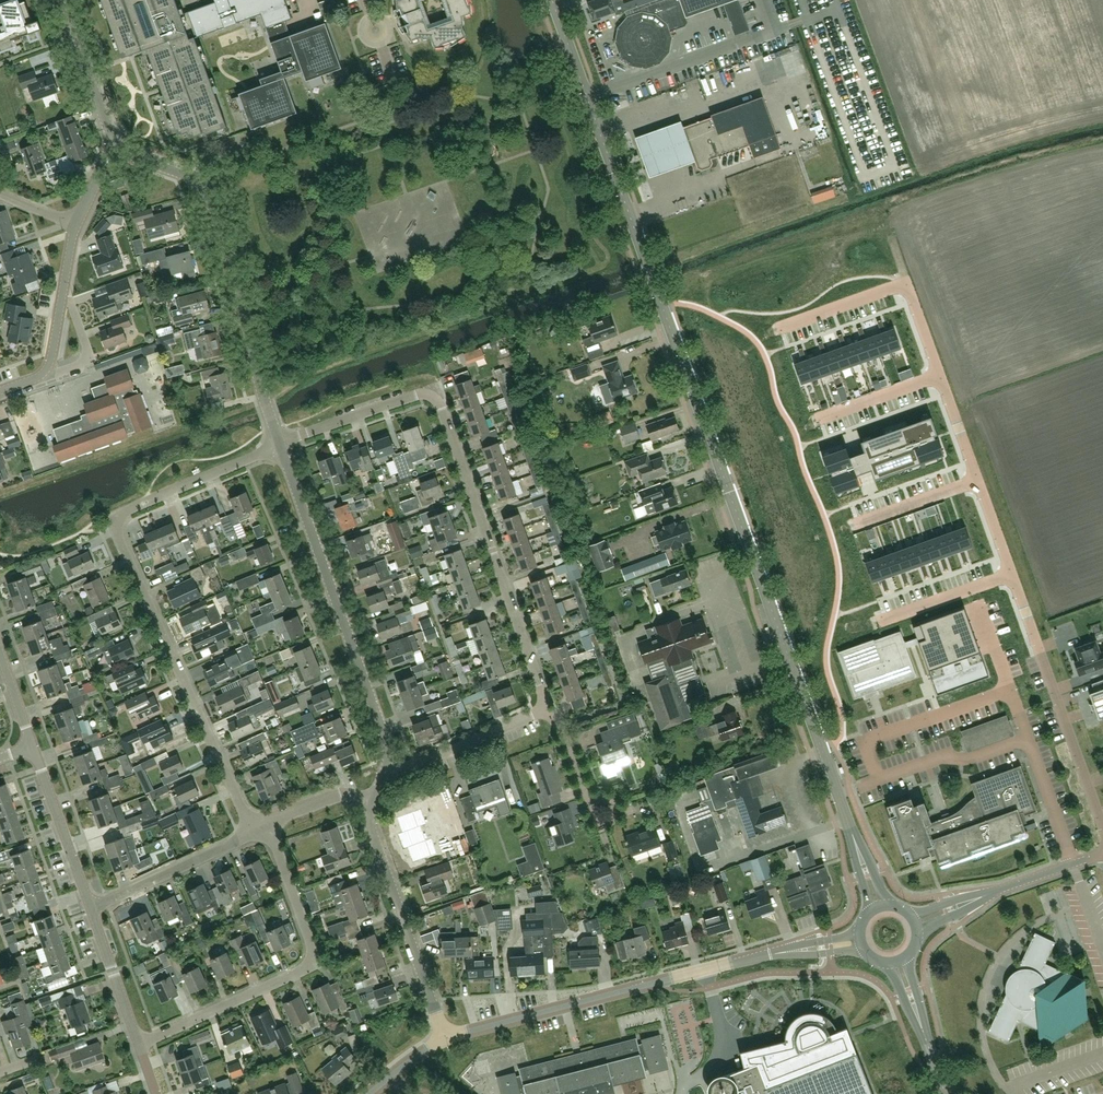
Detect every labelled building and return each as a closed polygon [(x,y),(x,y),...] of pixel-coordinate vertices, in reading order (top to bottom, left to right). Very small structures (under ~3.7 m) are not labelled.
[(15,47),(12,40),(29,34),(31,41),(39,38),(36,31),(42,29),(38,21),(33,23),(25,1),(19,4),(17,0),(15,0),(0,6),(0,10),(0,52),(15,47)] [(178,4),(177,4),(176,0),(102,0),(123,57),(142,50),(144,55),(149,53),(161,88),(162,87),(164,92),(163,92),(178,135),(188,132),(190,138),(206,132),(206,134),(227,126),(197,41),(195,37),(186,12),(181,14),(178,4)] [(195,37),(211,32),(260,14),(281,71),(260,79),(262,85),(239,93),(240,95),(245,109),(252,129),(297,112),(285,77),(302,71),(306,81),(308,80),(322,75),(342,68),(325,22),(290,35),(285,20),(292,18),(285,0),(220,0),(216,1),(215,0),(215,1),(186,12),(195,37)] [(314,1),(315,10),(324,9),(323,0),(322,0),(314,1)] [(423,39),(431,38),(434,48),(445,47),(444,44),(456,40),(457,43),(466,37),(462,25),(464,25),(463,17),(473,14),(471,3),(468,4),(467,0),(442,0),(448,18),(430,24),(422,0),(396,0),(397,9),(394,10),(395,16),(395,18),(396,17),(400,27),(398,28),(403,34),(406,34),(411,42),(422,37),(423,39)] [(588,3),(594,20),(616,12),(613,5),(623,1),(623,0),(597,0),(588,3)] [(625,12),(627,18),(618,29),(616,43),(621,57),(632,66),(646,69),(660,64),(670,53),(672,38),(670,31),(685,26),(688,22),(686,18),(724,5),(735,36),(750,30),(739,0),(659,0),(625,12)] [(756,66),(761,83),(788,75),(785,65),(788,65),(786,58),(756,66)] [(127,79),(139,76),(135,65),(124,68),(127,79)] [(34,72),(19,77),(23,88),(29,86),(34,100),(58,92),(52,75),(37,80),(34,72)] [(711,85),(712,91),(722,88),(720,82),(711,85)] [(712,117),(683,127),(695,162),(698,169),(702,171),(711,168),(713,164),(712,160),(750,146),(749,145),(776,135),(763,98),(711,116),(712,117)] [(38,143),(22,149),(32,177),(51,170),(54,179),(71,173),(68,163),(86,157),(74,122),(73,122),(71,116),(47,125),(50,131),(58,128),(68,155),(45,163),(38,143)] [(170,116),(163,118),(167,130),(174,128),(170,116)] [(673,170),(695,162),(683,127),(681,122),(659,131),(635,138),(650,178),(673,170)] [(781,147),(776,135),(749,145),(750,146),(754,157),(781,147)] [(18,149),(15,140),(0,145),(0,146),(3,155),(18,149)] [(123,178),(111,182),(114,190),(125,185),(123,178)] [(832,186),(811,194),(814,204),(836,197),(832,186)] [(128,194),(122,196),(126,209),(133,206),(128,194)] [(135,222),(145,219),(150,238),(165,234),(166,238),(180,234),(179,230),(174,211),(154,216),(152,209),(133,214),(135,222)] [(11,225),(6,210),(0,212),(0,229),(11,225)] [(0,229),(0,251),(8,248),(6,242),(16,238),(11,225),(0,229)] [(103,254),(93,257),(100,275),(123,267),(117,248),(115,249),(110,235),(98,240),(103,254)] [(133,241),(137,255),(144,252),(140,239),(133,241)] [(164,248),(140,255),(141,255),(143,264),(162,259),(164,269),(171,268),(173,274),(182,271),(184,278),(195,275),(193,268),(194,268),(189,251),(167,257),(164,248)] [(30,254),(29,254),(29,253),(17,257),(14,249),(1,254),(5,266),(10,264),(13,273),(33,266),(31,260),(32,260),(33,259),(32,254),(30,254)] [(33,266),(13,273),(17,282),(12,284),(16,294),(28,290),(26,284),(38,279),(33,266)] [(109,293),(93,299),(98,314),(99,314),(101,317),(118,311),(116,304),(133,297),(126,278),(106,286),(109,293)] [(149,295),(144,282),(138,283),(143,297),(149,295)] [(157,284),(149,286),(151,292),(159,290),(157,284)] [(177,289),(150,296),(152,302),(179,295),(177,289)] [(179,309),(172,311),(176,325),(193,321),(191,313),(209,308),(205,291),(176,299),(179,309)] [(8,304),(6,320),(12,321),(9,341),(28,344),(30,329),(31,329),(33,319),(24,317),(26,307),(8,304)] [(116,347),(116,345),(127,341),(122,328),(131,325),(128,315),(111,321),(113,327),(100,332),(106,349),(108,348),(109,349),(111,351),(115,349),(116,347)] [(593,336),(583,340),(588,353),(602,348),(599,341),(617,334),(611,316),(588,324),(593,336)] [(557,338),(562,331),(555,326),(550,334),(557,338)] [(886,331),(884,332),(891,352),(901,348),(894,328),(886,331)] [(188,350),(194,348),(197,360),(221,354),(216,333),(202,336),(200,329),(184,333),(188,350)] [(881,333),(874,336),(881,355),(891,352),(884,332),(881,333)] [(160,337),(162,346),(176,342),(173,333),(160,337)] [(147,335),(145,338),(147,342),(150,343),(153,342),(155,339),(154,335),(150,334),(147,335)] [(866,338),(864,339),(871,359),(881,355),(874,336),(866,338)] [(862,340),(854,343),(861,363),(871,359),(864,339),(862,340)] [(148,346),(142,348),(145,356),(159,351),(156,343),(148,346)] [(846,345),(844,346),(851,366),(861,363),(854,343),(846,345)] [(842,347),(834,350),(841,370),(851,366),(844,346),(842,347)] [(478,356),(476,348),(465,353),(467,360),(478,356)] [(827,353),(824,353),(831,373),(841,370),(834,350),(827,353)] [(822,354),(814,357),(822,377),(831,373),(824,353),(822,354)] [(807,360),(805,360),(812,380),(822,377),(814,357),(807,360)] [(802,361),(794,364),(801,384),(812,380),(805,360),(802,361)] [(618,361),(603,366),(609,383),(615,400),(625,397),(625,399),(632,397),(631,394),(638,392),(632,375),(624,378),(618,361)] [(570,369),(575,382),(591,376),(587,363),(570,369)] [(185,373),(183,364),(166,368),(169,377),(185,373)] [(219,367),(201,371),(204,380),(211,378),(213,387),(207,389),(210,403),(217,401),(217,402),(232,398),(226,373),(220,374),(219,367)] [(511,369),(502,372),(500,368),(495,370),(499,382),(499,384),(505,382),(514,379),(511,369)] [(82,419),(71,423),(54,430),(59,444),(53,446),(59,462),(76,456),(128,437),(127,434),(136,431),(136,432),(152,426),(140,393),(139,394),(135,395),(133,391),(132,388),(134,387),(128,369),(105,377),(107,383),(92,388),(96,400),(84,404),(88,413),(89,417),(82,419)] [(192,374),(194,381),(201,379),(199,372),(192,374)] [(469,372),(455,376),(458,384),(456,385),(460,397),(476,392),(482,390),(480,384),(474,386),(469,372)] [(907,378),(905,372),(899,374),(901,380),(907,378)] [(886,379),(879,381),(882,388),(888,385),(886,379)] [(510,395),(505,382),(499,384),(503,393),(504,397),(510,395)] [(476,392),(460,397),(465,410),(481,405),(476,392)] [(515,408),(510,395),(504,397),(509,410),(515,408)] [(504,406),(501,398),(481,406),(481,405),(465,410),(470,424),(485,418),(483,413),(504,406)] [(164,405),(168,418),(173,417),(169,404),(164,405)] [(520,421),(515,408),(509,410),(514,423),(520,421)] [(611,423),(607,415),(599,418),(602,426),(611,423)] [(660,445),(657,438),(671,433),(671,432),(679,429),(675,417),(667,420),(666,418),(646,425),(652,440),(651,440),(654,447),(660,445)] [(847,448),(822,456),(828,473),(831,472),(833,476),(830,477),(836,493),(860,485),(856,475),(872,470),(875,479),(944,455),(938,438),(936,439),(934,435),(937,434),(931,417),(862,442),(865,451),(850,457),(847,448)] [(480,435),(482,441),(496,436),(498,436),(496,429),(490,431),(485,418),(470,424),(474,437),(480,435)] [(620,426),(620,427),(616,429),(617,434),(621,432),(625,444),(640,439),(635,422),(620,426)] [(423,459),(423,458),(425,457),(421,447),(425,446),(417,426),(403,431),(410,451),(408,452),(404,454),(410,470),(426,465),(423,459)] [(523,449),(529,447),(524,433),(518,435),(523,449)] [(6,441),(7,444),(3,446),(5,451),(15,447),(21,445),(18,436),(6,441)] [(396,454),(395,452),(390,436),(373,442),(379,458),(391,453),(399,475),(396,477),(399,485),(414,480),(410,470),(404,454),(403,451),(396,454)] [(498,442),(496,436),(482,441),(484,447),(483,448),(488,461),(503,456),(498,442)] [(651,440),(642,443),(645,452),(654,448),(654,447),(651,440)] [(366,446),(360,448),(360,447),(345,452),(352,469),(361,466),(363,473),(373,469),(366,446)] [(529,447),(523,449),(527,462),(533,460),(529,447)] [(13,448),(5,451),(2,452),(5,460),(16,456),(13,448)] [(641,473),(644,482),(668,473),(662,457),(646,463),(644,455),(626,461),(631,476),(641,473)] [(339,486),(338,485),(349,481),(345,469),(338,472),(333,456),(318,462),(324,477),(331,475),(335,487),(339,486)] [(503,456),(488,461),(492,474),(508,469),(503,456)] [(533,460),(527,462),(529,468),(532,475),(538,473),(533,460)] [(508,469),(492,474),(497,487),(512,482),(508,469)] [(33,477),(30,470),(23,472),(26,480),(33,477)] [(538,473),(532,475),(536,488),(538,495),(545,493),(538,473)] [(417,491),(423,506),(433,502),(431,495),(441,491),(436,478),(421,483),(423,489),(417,491)] [(572,482),(571,483),(576,496),(578,501),(585,498),(579,480),(572,482)] [(382,490),(379,482),(373,484),(376,493),(382,491),(382,490)] [(517,495),(512,482),(497,487),(501,500),(517,495)] [(657,484),(640,491),(645,505),(646,505),(649,513),(657,510),(657,511),(678,503),(673,487),(659,492),(657,484)] [(228,515),(235,533),(238,539),(247,535),(241,521),(251,517),(248,511),(253,510),(246,492),(231,499),(236,512),(228,515)] [(352,493),(345,495),(348,503),(352,502),(355,501),(352,493)] [(553,516),(549,503),(546,496),(535,500),(538,507),(543,505),(547,518),(553,516)] [(348,503),(342,505),(336,508),(338,514),(343,530),(356,525),(354,519),(358,517),(356,511),(369,506),(372,505),(369,497),(366,498),(366,497),(355,501),(352,502),(348,503)] [(400,502),(405,514),(420,508),(416,497),(400,502)] [(215,505),(201,511),(213,539),(215,542),(214,542),(217,548),(221,546),(217,537),(218,537),(215,529),(217,528),(215,522),(221,520),(228,536),(235,533),(228,515),(221,518),(215,505)] [(434,530),(453,524),(448,511),(437,514),(435,509),(420,515),(422,520),(424,526),(431,523),(434,530)] [(191,525),(186,527),(192,541),(198,539),(195,531),(200,528),(207,545),(214,542),(215,542),(213,539),(201,511),(188,516),(191,525)] [(508,532),(524,527),(519,514),(504,519),(508,532)] [(558,529),(553,516),(547,518),(552,531),(558,529)] [(389,520),(385,521),(370,526),(372,533),(387,528),(388,531),(392,529),(389,520)] [(670,527),(669,524),(664,526),(665,528),(656,532),(657,536),(652,537),(655,545),(660,543),(663,550),(672,547),(673,549),(683,545),(682,543),(691,540),(685,521),(670,527)] [(159,529),(167,548),(181,542),(172,523),(159,529)] [(265,535),(260,524),(253,527),(257,538),(265,535)] [(453,524),(434,530),(437,537),(429,540),(433,552),(434,551),(449,546),(447,540),(457,536),(453,524)] [(184,527),(189,538),(182,541),(187,553),(194,551),(190,542),(192,541),(186,527),(184,527)] [(528,540),(524,527),(508,532),(513,545),(528,540)] [(965,527),(955,531),(962,550),(964,549),(972,547),(965,527)] [(144,535),(147,542),(139,546),(144,559),(154,555),(152,550),(158,547),(162,556),(169,553),(167,548),(159,529),(144,535)] [(405,539),(413,537),(410,529),(403,532),(405,539)] [(558,529),(552,531),(557,544),(563,542),(558,529)] [(955,531),(945,534),(952,554),(960,551),(962,550),(955,531)] [(362,536),(347,541),(353,557),(361,554),(362,559),(374,554),(372,548),(367,550),(364,543),(373,540),(370,533),(362,536)] [(945,534),(935,538),(942,557),(944,557),(952,554),(945,534)] [(935,538),(925,541),(932,561),(940,558),(942,557),(935,538)] [(533,553),(528,540),(513,545),(518,558),(533,553)] [(605,542),(605,540),(589,546),(598,571),(614,566),(610,554),(612,553),(607,541),(605,542)] [(925,541),(915,545),(922,564),(925,564),(932,561),(925,541)] [(563,542),(557,544),(562,557),(555,560),(557,567),(564,564),(570,562),(568,555),(567,555),(563,542)] [(255,549),(247,553),(244,547),(230,553),(234,561),(248,555),(249,559),(258,555),(261,565),(274,559),(268,544),(255,549)] [(412,559),(424,555),(420,545),(408,549),(412,559)] [(915,545),(905,548),(913,568),(920,565),(922,564),(915,545)] [(76,546),(64,551),(67,558),(79,552),(76,546)] [(646,548),(641,550),(645,559),(649,558),(646,548)] [(905,548),(896,552),(903,572),(905,571),(913,568),(905,548)] [(449,569),(466,563),(461,549),(444,555),(449,569)] [(437,560),(434,551),(433,552),(430,553),(422,556),(425,564),(437,560)] [(670,564),(666,552),(635,564),(622,569),(626,581),(639,576),(670,564)] [(896,552),(886,555),(893,575),(900,572),(903,572),(896,552)] [(89,553),(69,561),(63,564),(69,578),(95,566),(89,553)] [(533,553),(518,558),(522,572),(538,566),(533,553)] [(886,555),(876,559),(883,579),(885,578),(893,575),(886,555)] [(228,556),(219,559),(221,566),(230,563),(228,556)] [(391,574),(385,559),(374,563),(374,566),(358,571),(363,584),(376,579),(378,587),(379,587),(393,582),(407,576),(406,572),(398,575),(397,572),(391,574)] [(876,559),(865,563),(872,582),(881,579),(883,579),(876,559)] [(570,562),(564,564),(567,572),(570,581),(576,579),(582,576),(576,560),(573,561),(570,562)] [(40,561),(21,568),(24,576),(43,569),(40,561)] [(392,566),(395,572),(401,568),(399,563),(392,566)] [(471,576),(466,563),(449,569),(454,582),(471,576)] [(169,566),(159,570),(156,572),(157,576),(161,574),(164,582),(179,576),(175,568),(170,570),(169,566)] [(168,592),(175,607),(201,595),(195,581),(205,576),(201,567),(190,572),(193,578),(179,585),(180,586),(168,592)] [(424,578),(430,576),(427,567),(420,569),(424,578)] [(669,577),(651,583),(656,596),(666,593),(666,591),(673,588),(674,590),(691,584),(686,570),(668,576),(669,577)] [(240,591),(260,583),(256,573),(236,582),(240,591)] [(272,594),(286,588),(280,574),(265,580),(272,594)] [(34,576),(27,579),(26,577),(8,583),(13,597),(31,591),(29,585),(36,582),(34,576)] [(393,582),(379,587),(381,592),(367,597),(373,612),(388,606),(390,612),(404,607),(402,601),(389,606),(385,595),(396,591),(397,594),(409,590),(412,588),(407,576),(393,582)] [(433,585),(430,576),(424,578),(427,587),(433,585)] [(471,576),(454,582),(459,596),(476,590),(471,576)] [(72,584),(75,590),(84,585),(94,606),(110,599),(100,578),(89,583),(87,577),(72,584)] [(536,596),(551,590),(546,577),(531,582),(536,596)] [(576,581),(571,583),(575,596),(581,594),(576,581)] [(647,589),(644,582),(635,584),(638,592),(647,589)] [(272,594),(274,601),(260,607),(262,614),(252,618),(256,628),(283,617),(283,616),(275,619),(272,611),(278,608),(292,602),(286,588),(272,594)] [(476,590),(459,596),(464,610),(481,604),(476,590)] [(551,590),(536,596),(540,609),(556,603),(551,590)] [(31,591),(13,597),(18,611),(36,605),(31,591)] [(434,605),(440,603),(436,594),(430,596),(434,605)] [(586,607),(581,594),(575,596),(579,607),(580,609),(586,607)] [(414,604),(424,600),(422,595),(412,598),(414,604)] [(38,612),(55,606),(53,600),(36,607),(38,612)] [(214,604),(208,607),(205,600),(191,606),(194,612),(181,618),(187,633),(209,623),(211,627),(222,622),(214,604)] [(390,613),(395,612),(397,617),(377,624),(382,639),(402,631),(399,624),(407,621),(407,622),(415,619),(412,612),(412,613),(412,612),(426,607),(424,600),(414,604),(414,605),(410,606),(409,606),(404,608),(404,607),(390,612),(390,613)] [(443,612),(440,603),(434,605),(437,615),(443,612)] [(560,616),(556,603),(540,609),(545,622),(560,616)] [(38,612),(41,620),(23,627),(28,641),(47,634),(44,627),(49,625),(46,619),(58,615),(55,606),(38,612)] [(591,621),(586,607),(580,609),(580,610),(585,623),(591,621)] [(917,638),(905,642),(907,647),(919,643),(938,695),(989,676),(964,608),(913,626),(917,638)] [(100,611),(87,617),(90,623),(96,621),(102,634),(122,625),(115,611),(103,617),(100,611)] [(256,628),(256,629),(247,633),(250,641),(259,637),(258,635),(276,628),(278,634),(282,633),(285,640),(292,638),(305,633),(298,616),(285,621),(283,617),(256,628)] [(560,616),(545,622),(550,635),(565,629),(560,616)] [(620,631),(615,616),(607,619),(612,633),(620,631)] [(474,638),(491,632),(486,618),(469,625),(474,638)] [(711,641),(707,630),(704,624),(700,625),(699,622),(684,627),(683,624),(680,625),(678,618),(653,627),(645,630),(649,640),(639,643),(645,663),(647,663),(653,681),(646,683),(662,729),(680,722),(680,721),(692,717),(688,703),(708,696),(703,684),(702,685),(690,651),(692,650),(691,647),(711,641)] [(203,633),(192,638),(194,644),(192,645),(199,659),(204,657),(206,655),(212,653),(218,650),(216,644),(223,641),(222,639),(231,635),(229,632),(228,629),(225,623),(203,633)] [(435,627),(423,632),(426,642),(439,638),(435,627)] [(593,627),(583,630),(583,631),(583,630),(585,637),(589,635),(595,633),(593,627)] [(901,631),(839,653),(855,698),(917,676),(901,631)] [(496,646),(491,632),(474,638),(479,652),(496,646)] [(600,646),(595,633),(589,635),(594,648),(600,646)] [(47,634),(28,641),(33,655),(50,648),(53,656),(70,650),(68,644),(64,646),(61,637),(49,641),(47,634)] [(416,640),(416,641),(414,634),(403,638),(406,644),(387,651),(392,665),(400,662),(401,664),(415,659),(412,653),(420,650),(416,640)] [(455,645),(452,636),(445,639),(449,648),(455,645)] [(113,639),(100,645),(86,651),(89,658),(103,652),(109,666),(115,662),(115,663),(135,653),(129,640),(116,646),(113,639)] [(90,642),(92,647),(99,644),(97,639),(90,642)] [(301,666),(316,660),(310,646),(307,647),(305,641),(281,652),(284,659),(296,654),(301,666)] [(1102,667),(1102,652),(1100,653),(1096,641),(1075,648),(1079,661),(1075,662),(1080,675),(1102,667)] [(455,645),(449,648),(454,661),(460,659),(456,649),(464,646),(463,643),(455,645)] [(555,662),(570,656),(565,643),(550,649),(555,662)] [(248,644),(240,647),(247,662),(255,659),(248,644)] [(496,646),(479,652),(484,666),(501,660),(496,646)] [(600,646),(594,648),(598,661),(604,659),(600,646)] [(227,660),(204,671),(211,686),(235,675),(232,669),(242,664),(239,658),(235,649),(224,654),(227,660)] [(53,656),(57,664),(39,670),(44,684),(68,676),(62,660),(72,656),(70,650),(53,656)] [(570,656),(555,662),(560,675),(575,670),(570,656)] [(461,664),(460,659),(454,661),(459,675),(465,673),(461,664)] [(609,672),(604,659),(598,661),(603,674),(609,672)] [(316,660),(301,666),(295,668),(301,682),(304,680),(306,686),(321,680),(319,674),(321,673),(316,660)] [(484,666),(489,679),(480,682),(482,689),(490,686),(499,683),(497,677),(506,674),(501,660),(484,666)] [(429,668),(427,662),(410,667),(413,674),(429,668)] [(133,664),(126,668),(105,677),(108,683),(115,680),(122,694),(129,691),(148,682),(142,668),(136,671),(133,664)] [(274,665),(267,668),(269,675),(277,672),(274,665)] [(579,683),(575,670),(560,675),(564,688),(579,683)] [(609,672),(603,674),(587,680),(590,688),(606,682),(608,688),(614,686),(609,672)] [(465,673),(459,675),(459,676),(454,678),(457,684),(461,683),(462,684),(468,682),(465,673)] [(238,680),(240,686),(216,697),(223,712),(248,701),(247,700),(252,699),(246,687),(252,684),(248,675),(238,680)] [(424,680),(417,683),(414,675),(397,681),(403,695),(426,687),(424,680)] [(68,676),(44,684),(49,698),(66,692),(69,699),(97,689),(96,685),(84,689),(84,688),(79,689),(78,685),(72,687),(70,682),(64,684),(62,678),(68,676)] [(1093,710),(1095,709),(1099,719),(1102,718),(1102,680),(1092,684),(1095,692),(1089,694),(1093,704),(1091,705),(1093,710)] [(579,683),(564,688),(569,701),(584,696),(585,698),(590,697),(587,688),(582,690),(579,683)] [(490,686),(482,689),(482,690),(462,698),(465,705),(467,709),(471,707),(470,703),(488,696),(491,705),(497,702),(499,706),(515,701),(511,687),(495,693),(493,688),(491,689),(490,686)] [(428,693),(426,687),(403,695),(408,709),(424,703),(421,695),(428,693)] [(281,700),(276,688),(269,691),(274,703),(281,700)] [(69,699),(72,708),(55,714),(60,728),(78,721),(76,715),(82,713),(80,706),(86,704),(85,701),(90,699),(90,698),(99,694),(97,689),(69,699)] [(333,703),(334,703),(329,690),(312,697),(315,702),(308,705),(311,712),(317,710),(319,713),(335,706),(333,703)] [(146,693),(139,696),(126,702),(132,715),(138,712),(141,719),(161,710),(154,696),(149,699),(146,693)] [(295,696),(274,705),(279,716),(300,707),(295,696)] [(428,716),(436,713),(436,712),(439,711),(438,709),(443,707),(441,700),(424,706),(427,713),(428,716)] [(465,711),(462,702),(456,705),(459,714),(465,711)] [(255,712),(254,712),(251,706),(239,712),(242,718),(229,724),(235,738),(255,729),(261,726),(255,712)] [(905,709),(909,720),(916,717),(911,706),(905,709)] [(694,725),(700,740),(720,733),(723,739),(744,732),(739,718),(737,718),(734,711),(725,714),(726,720),(708,727),(706,721),(694,725)] [(436,713),(428,716),(429,719),(413,725),(420,745),(444,736),(443,733),(449,731),(446,723),(440,726),(436,713)] [(1007,715),(961,731),(963,738),(1009,722),(1007,715)] [(340,717),(316,727),(314,721),(291,731),(291,732),(288,734),(293,745),(296,744),(297,746),(323,735),(327,744),(333,742),(332,740),(347,734),(340,717)] [(78,721),(60,728),(65,742),(82,736),(85,744),(89,743),(102,738),(100,732),(98,733),(97,732),(89,735),(86,725),(85,725),(83,719),(78,721)] [(629,759),(629,757),(622,738),(630,735),(631,737),(642,733),(638,720),(601,733),(604,742),(597,744),(603,762),(600,763),(604,774),(619,769),(620,768),(621,767),(621,765),(620,762),(621,763),(623,763),(626,762),(628,761),(629,759)] [(293,730),(289,723),(282,726),(285,734),(291,731),(293,730)] [(139,730),(142,736),(142,737),(148,734),(154,747),(174,739),(167,725),(154,730),(152,724),(139,730)] [(267,732),(264,734),(264,732),(251,738),(254,744),(241,750),(247,764),(267,755),(261,742),(266,739),(270,738),(267,732)] [(102,738),(89,743),(91,748),(98,746),(108,742),(106,737),(102,738)] [(352,745),(351,746),(349,740),(311,756),(316,768),(339,759),(342,765),(357,759),(352,745)] [(159,759),(170,754),(168,749),(156,754),(159,759)] [(93,750),(92,750),(74,757),(79,771),(98,764),(96,759),(93,750)] [(708,786),(712,799),(711,799),(715,810),(716,809),(727,805),(726,802),(735,799),(749,836),(749,837),(766,831),(765,829),(788,821),(782,807),(764,813),(764,814),(760,815),(758,809),(761,808),(757,796),(760,795),(756,787),(762,785),(758,774),(777,767),(771,750),(770,751),(771,751),(741,762),(741,764),(734,766),(728,769),(728,768),(725,769),(724,765),(703,773),(708,786)] [(292,753),(286,756),(289,762),(295,760),(292,753)] [(177,755),(170,758),(160,763),(166,776),(162,778),(165,785),(167,784),(179,778),(177,772),(184,769),(177,755)] [(155,757),(141,764),(144,770),(158,764),(155,757)] [(549,758),(533,764),(544,796),(540,798),(544,807),(561,801),(558,792),(563,790),(556,771),(554,772),(549,758)] [(272,768),(269,770),(253,777),(263,799),(279,791),(283,790),(276,776),(282,773),(276,759),(270,762),(272,768)] [(100,771),(98,764),(79,771),(84,784),(101,778),(102,778),(105,786),(122,780),(119,774),(109,778),(106,769),(100,771)] [(914,805),(911,797),(887,806),(908,863),(918,859),(931,854),(930,852),(934,850),(938,861),(940,867),(971,855),(984,851),(1027,835),(1025,827),(1019,813),(1023,812),(1024,816),(1033,813),(1037,811),(1021,765),(1011,769),(1008,770),(971,783),(975,796),(971,799),(968,802),(965,805),(962,807),(960,810),(957,812),(953,814),(950,816),(949,812),(942,815),(943,818),(938,820),(931,822),(929,816),(928,811),(924,801),(914,805)] [(669,784),(664,771),(656,774),(661,787),(669,784)] [(124,786),(122,780),(105,786),(107,792),(124,786)] [(175,788),(178,794),(173,796),(180,811),(192,805),(189,799),(199,794),(193,780),(175,788)] [(500,780),(470,790),(472,795),(462,799),(470,821),(477,818),(475,812),(497,805),(501,815),(511,812),(500,780)] [(6,784),(0,786),(0,801),(10,797),(6,784)] [(167,784),(165,785),(149,792),(153,799),(170,791),(167,784)] [(697,790),(702,803),(700,803),(701,806),(687,811),(695,833),(694,833),(701,855),(720,848),(717,841),(722,839),(716,825),(713,815),(711,811),(715,810),(711,799),(712,799),(708,786),(697,790)] [(108,793),(103,795),(90,800),(95,814),(113,807),(108,793)] [(0,801),(0,816),(15,810),(10,797),(0,801)] [(586,802),(573,807),(575,815),(589,810),(586,802)] [(180,811),(177,813),(180,819),(184,817),(192,835),(189,836),(193,845),(212,836),(199,809),(196,811),(193,805),(192,806),(192,805),(180,811)] [(118,821),(113,807),(95,814),(100,828),(118,821)] [(421,808),(397,817),(402,832),(398,833),(403,849),(408,848),(413,862),(438,854),(432,837),(426,839),(422,826),(427,824),(421,808)] [(559,824),(546,828),(549,836),(554,834),(558,845),(574,840),(569,826),(575,824),(569,809),(555,814),(559,824)] [(15,810),(0,816),(0,827),(1,830),(19,823),(15,810)] [(139,815),(140,816),(118,823),(120,829),(135,824),(156,817),(153,810),(141,814),(141,815),(139,815)] [(534,826),(540,824),(538,816),(531,818),(534,826)] [(724,840),(739,837),(735,819),(720,822),(724,840)] [(24,837),(19,823),(1,830),(6,843),(24,837)] [(135,824),(120,829),(123,838),(105,844),(110,858),(129,851),(127,845),(135,842),(131,832),(137,830),(135,824)] [(330,854),(345,849),(337,827),(322,832),(330,854)] [(640,831),(626,836),(633,855),(662,845),(655,827),(641,832),(640,831)] [(465,833),(470,845),(478,842),(473,830),(465,833)] [(679,856),(673,840),(662,843),(668,860),(679,856)] [(535,843),(524,847),(528,860),(533,872),(544,868),(535,843)] [(802,875),(783,882),(793,910),(812,903),(814,907),(830,902),(824,885),(831,882),(825,866),(818,869),(809,844),(796,849),(803,869),(800,870),(802,875)] [(18,845),(0,852),(0,853),(3,860),(11,857),(15,869),(33,863),(28,849),(20,852),(18,845)] [(137,848),(129,851),(110,858),(115,872),(137,864),(139,870),(153,863),(150,857),(141,861),(137,848)] [(346,848),(345,849),(330,854),(322,857),(328,871),(351,863),(346,848)] [(751,860),(740,864),(743,871),(753,867),(758,881),(762,879),(772,876),(765,855),(751,860)] [(259,899),(257,894),(253,885),(268,878),(260,860),(245,867),(249,876),(243,879),(251,896),(250,897),(253,902),(259,899)] [(449,894),(444,880),(455,877),(449,862),(426,870),(430,881),(422,884),(428,901),(449,894)] [(618,865),(610,867),(608,862),(599,865),(600,866),(590,870),(596,887),(606,884),(609,893),(626,886),(621,873),(618,865)] [(38,876),(33,863),(15,869),(20,882),(38,876)] [(213,889),(222,908),(222,906),(233,901),(229,892),(239,887),(230,870),(215,877),(219,886),(213,889)] [(346,880),(344,881),(341,874),(327,879),(330,886),(329,886),(332,893),(340,890),(346,906),(363,899),(358,883),(348,887),(346,880)] [(38,876),(20,882),(24,895),(42,889),(38,876)] [(719,903),(730,899),(724,882),(713,885),(719,903)] [(479,892),(481,899),(473,902),(481,925),(497,920),(486,889),(483,883),(477,885),(479,892)] [(222,908),(213,889),(207,892),(204,884),(189,891),(197,909),(196,909),(199,914),(214,906),(216,911),(222,908)] [(529,897),(543,894),(541,886),(527,889),(529,897)] [(768,894),(766,888),(757,892),(759,897),(747,902),(752,917),(765,912),(766,915),(775,912),(769,894),(768,894)] [(47,902),(42,889),(24,895),(29,909),(47,902)] [(306,892),(312,913),(320,910),(314,890),(306,892)] [(671,892),(673,904),(681,902),(679,890),(671,892)] [(77,891),(64,893),(66,901),(78,899),(77,891)] [(5,902),(11,900),(8,892),(2,894),(5,902)] [(481,899),(479,892),(470,895),(473,902),(481,899)] [(175,896),(160,903),(168,921),(181,914),(187,926),(194,923),(185,902),(179,905),(175,896)] [(654,898),(640,902),(642,908),(655,905),(654,898)] [(346,906),(351,920),(343,922),(327,927),(331,938),(347,933),(361,928),(357,919),(369,915),(363,899),(346,906)] [(11,900),(5,902),(8,911),(14,908),(11,900)] [(463,901),(452,905),(454,910),(465,907),(463,901)] [(719,915),(705,919),(710,934),(730,928),(725,910),(718,912),(719,915)] [(689,931),(697,928),(691,911),(683,914),(689,931)] [(153,942),(154,942),(166,936),(158,918),(152,921),(148,912),(132,919),(140,937),(141,937),(141,938),(143,942),(148,944),(153,942)] [(524,936),(526,955),(511,956),(512,975),(545,973),(544,956),(554,956),(552,926),(551,926),(550,914),(543,915),(543,916),(537,917),(536,912),(529,912),(529,913),(524,913),(525,920),(524,920),(525,936),(524,936)] [(38,935),(56,928),(52,915),(33,921),(38,935)] [(247,927),(256,923),(253,915),(244,919),(247,927)] [(428,927),(424,916),(416,919),(420,930),(426,928),(428,927)] [(212,928),(209,921),(200,926),(203,932),(212,928)] [(671,930),(664,932),(668,948),(689,942),(686,932),(683,921),(682,922),(676,923),(677,926),(671,928),(671,930)] [(264,923),(258,926),(266,944),(272,941),(276,950),(292,943),(288,935),(295,932),(290,922),(283,926),(269,932),(264,923)] [(4,933),(9,930),(7,923),(1,926),(4,933)] [(625,940),(617,942),(621,959),(629,957),(630,958),(647,953),(643,940),(651,937),(646,925),(634,928),(637,936),(625,940)] [(56,928),(38,935),(43,948),(61,941),(56,928)] [(361,928),(347,933),(349,940),(357,937),(363,956),(381,949),(375,934),(364,938),(361,928)] [(440,929),(433,931),(433,932),(435,938),(438,945),(442,946),(442,957),(458,956),(457,937),(457,931),(441,932),(440,929)] [(1055,942),(1035,933),(988,1031),(1009,1041),(1019,1019),(1038,1029),(1039,1044),(1045,1047),(1087,1018),(1084,978),(1082,979),(1066,972),(1065,972),(1045,963),(1055,942)] [(204,934),(195,938),(200,949),(204,947),(209,945),(204,934)] [(8,945),(15,943),(11,935),(5,937),(8,945)] [(256,941),(247,946),(242,936),(230,941),(237,956),(243,953),(249,966),(264,959),(256,941)] [(461,937),(457,937),(458,956),(469,956),(472,956),(472,949),(479,948),(478,936),(461,937)] [(578,949),(570,949),(571,967),(593,965),(600,965),(600,958),(599,941),(598,936),(583,937),(578,942),(578,949)] [(66,954),(61,941),(43,948),(47,961),(66,954)] [(15,943),(8,945),(11,953),(17,951),(15,943)] [(363,956),(369,971),(368,972),(370,978),(363,980),(365,988),(371,985),(379,983),(375,969),(387,965),(381,949),(363,956)] [(164,965),(171,962),(170,959),(166,952),(159,955),(164,965)] [(227,953),(211,960),(220,978),(235,970),(227,953)] [(47,961),(41,963),(43,969),(49,967),(52,974),(44,976),(47,984),(67,977),(64,970),(70,968),(66,954),(47,961)] [(24,969),(21,961),(19,956),(13,958),(14,963),(17,971),(24,969)] [(172,965),(177,975),(184,972),(176,956),(170,959),(171,962),(172,965)] [(476,956),(469,957),(469,959),(467,959),(469,978),(495,976),(494,957),(476,958),(476,956)] [(177,975),(172,965),(160,971),(165,980),(155,984),(163,1002),(179,994),(174,985),(181,983),(177,975)] [(199,967),(184,974),(192,992),(207,985),(199,967)] [(27,977),(24,969),(17,971),(20,979),(27,977)] [(329,983),(314,990),(324,1013),(339,1006),(342,1011),(347,1009),(346,1004),(340,986),(332,989),(330,985),(329,983)] [(371,985),(365,988),(358,990),(362,1002),(377,997),(380,1005),(398,999),(393,985),(373,991),(371,985)] [(30,1042),(25,1027),(31,1024),(20,992),(10,995),(18,1017),(3,1022),(5,1029),(7,1029),(14,1048),(30,1042)] [(72,994),(58,999),(58,1001),(61,1009),(65,1008),(72,1027),(72,1028),(74,1027),(77,1033),(77,1034),(88,1030),(85,1023),(91,1021),(83,1001),(76,1003),(73,994),(72,994)] [(49,995),(38,999),(41,1008),(52,1003),(49,995)] [(308,1014),(300,997),(284,1004),(295,1026),(308,1020),(313,1029),(321,1026),(315,1011),(308,1014)] [(262,1013),(252,1018),(264,1044),(277,1038),(281,1047),(293,1041),(286,1025),(279,1029),(270,1011),(262,1014),(262,1013)] [(861,1066),(857,1055),(847,1028),(837,1032),(837,1031),(836,1029),(836,1027),(835,1026),(834,1024),(833,1023),(831,1021),(830,1020),(829,1018),(827,1017),(825,1016),(824,1015),(822,1014),(820,1013),(817,1013),(815,1012),(813,1012),(811,1012),(809,1012),(807,1012),(805,1013),(803,1014),(801,1014),(799,1015),(797,1017),(795,1018),(794,1019),(792,1021),(791,1022),(790,1024),(789,1026),(788,1028),(787,1028),(787,1030),(786,1032),(786,1034),(785,1036),(785,1038),(785,1040),(775,1043),(761,1046),(740,1052),(740,1053),(744,1068),(733,1073),(729,1074),(720,1078),(718,1079),(717,1079),(716,1080),(714,1081),(713,1082),(713,1083),(712,1084),(711,1086),(711,1087),(711,1089),(710,1090),(711,1091),(711,1093),(872,1093),(861,1066)] [(44,1022),(36,1017),(33,1024),(40,1028),(44,1022)] [(352,1022),(347,1023),(350,1031),(351,1031),(352,1036),(356,1034),(354,1030),(355,1030),(352,1022)] [(242,1026),(223,1035),(231,1053),(251,1044),(242,1026)] [(335,1040),(348,1034),(344,1026),(331,1032),(335,1040)] [(320,1027),(312,1031),(315,1037),(323,1033),(320,1027)] [(204,1040),(211,1037),(208,1030),(201,1033),(204,1040)] [(498,1077),(502,1093),(605,1093),(614,1092),(612,1082),(617,1081),(618,1086),(647,1079),(648,1079),(646,1071),(650,1069),(651,1073),(668,1068),(659,1035),(642,1040),(643,1043),(638,1044),(637,1038),(636,1038),(637,1039),(520,1069),(519,1069),(520,1075),(516,1076),(515,1073),(498,1077)] [(332,1055),(340,1049),(334,1042),(327,1048),(332,1055)] [(73,1044),(57,1050),(57,1049),(48,1052),(51,1061),(71,1054),(77,1070),(105,1060),(98,1043),(76,1051),(73,1044)] [(203,1065),(196,1046),(183,1050),(185,1057),(177,1060),(182,1073),(198,1067),(203,1065)] [(299,1046),(296,1047),(301,1058),(304,1057),(299,1046)] [(334,1059),(323,1068),(336,1084),(351,1072),(347,1066),(356,1059),(347,1047),(333,1058),(334,1059)] [(239,1062),(233,1064),(238,1076),(244,1074),(239,1062)] [(201,1076),(198,1067),(182,1073),(186,1085),(195,1083),(197,1089),(211,1084),(208,1073),(201,1076)] [(38,1070),(22,1077),(25,1083),(41,1077),(38,1070)] [(260,1093),(290,1093),(289,1093),(295,1091),(296,1093),(304,1091),(297,1073),(289,1076),(291,1083),(286,1085),(286,1084),(260,1093)] [(54,1088),(50,1075),(43,1078),(47,1090),(54,1088)] [(228,1079),(221,1082),(224,1089),(231,1087),(228,1079)] [(78,1093),(110,1093),(106,1086),(94,1090),(93,1089),(86,1091),(78,1093)]
